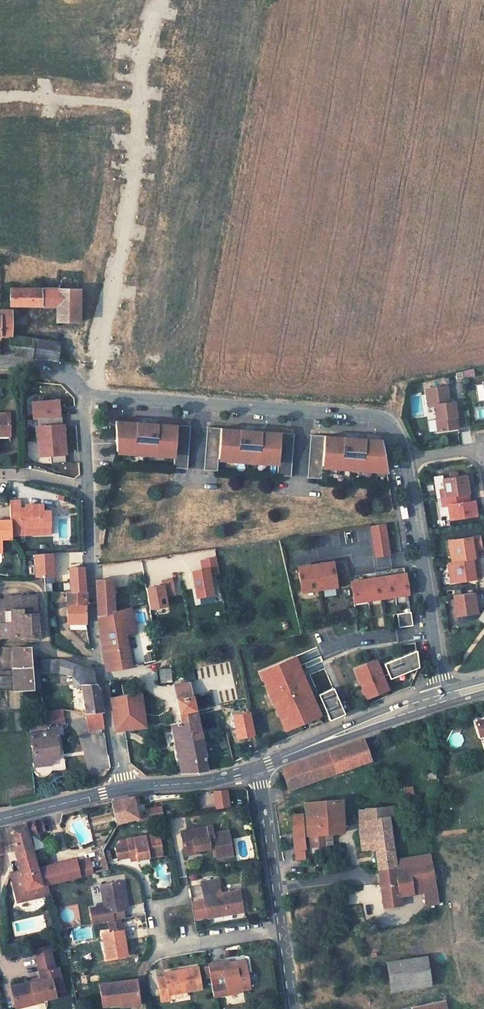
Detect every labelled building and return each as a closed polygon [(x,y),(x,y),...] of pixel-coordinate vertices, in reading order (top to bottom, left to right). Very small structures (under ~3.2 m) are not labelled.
[(79,288),(11,288),(11,305),(56,305),(56,320),(79,320),(79,288)] [(0,309),(0,335),(10,335),(11,335),(11,309),(0,309)] [(11,335),(10,335),(10,349),(16,355),(18,355),(32,357),(34,339),(11,335)] [(59,343),(34,339),(32,357),(56,360),(59,343)] [(462,371),(463,378),(475,376),(474,370),(462,371)] [(448,403),(446,387),(424,390),(427,407),(433,406),(437,432),(457,429),(455,417),(453,417),(453,413),(454,411),(453,402),(448,403)] [(62,416),(61,408),(59,408),(58,400),(31,402),(33,418),(35,418),(62,416)] [(0,413),(0,431),(10,431),(9,413),(0,413)] [(64,439),(63,424),(62,424),(62,416),(35,418),(37,441),(64,439)] [(137,421),(115,420),(116,450),(124,450),(124,445),(133,446),(133,451),(155,453),(156,448),(165,449),(165,453),(174,454),(173,467),(188,468),(191,425),(157,423),(156,433),(136,432),(137,421)] [(241,429),(207,426),(204,469),(218,470),(219,458),(229,458),(229,453),(238,454),(238,459),(260,460),(260,455),(269,456),(269,461),(279,461),(278,474),(292,475),(295,432),(261,430),(260,441),(240,439),(241,429)] [(470,430),(460,432),(462,444),(472,442),(470,430)] [(345,435),(311,433),(308,476),(322,477),(323,464),(333,465),(333,460),(342,460),(342,465),(364,466),(364,462),(373,462),(373,467),(386,468),(381,437),(365,436),(364,446),(344,445),(345,435)] [(66,454),(64,439),(37,441),(39,457),(50,456),(51,464),(65,463),(65,455),(66,454)] [(469,473),(442,477),(444,487),(439,488),(440,497),(467,493),(466,483),(470,482),(469,473)] [(467,493),(440,497),(442,505),(447,504),(450,518),(475,514),(473,499),(468,500),(467,493)] [(24,513),(19,513),(19,508),(19,501),(10,501),(10,520),(11,534),(30,533),(30,532),(30,526),(46,525),(46,514),(41,514),(41,504),(24,504),(24,507),(24,513)] [(1,548),(1,538),(11,538),(11,534),(10,520),(0,520),(0,548),(1,548)] [(388,552),(383,522),(370,524),(375,554),(388,552)] [(479,535),(452,539),(454,552),(450,553),(452,561),(473,558),(472,548),(476,547),(481,547),(479,535)] [(193,569),(199,597),(216,594),(213,573),(221,573),(217,555),(200,557),(201,566),(193,569)] [(473,558),(452,561),(446,562),(449,582),(475,578),(475,572),(473,572),(472,568),(477,567),(475,558),(473,558)] [(336,584),(332,560),(297,566),(302,591),(336,584)] [(407,592),(404,572),(350,581),(353,601),(407,592)] [(113,579),(95,580),(96,587),(97,609),(97,613),(97,616),(114,612),(113,579)] [(84,582),(70,583),(70,591),(67,591),(67,623),(71,623),(86,623),(86,604),(86,591),(84,591),(84,582)] [(472,592),(453,595),(456,614),(475,611),(472,592)] [(16,596),(5,596),(5,600),(6,610),(7,623),(1,623),(2,637),(23,635),(38,636),(37,613),(37,608),(36,595),(16,596)] [(114,612),(97,616),(100,636),(104,663),(105,669),(130,666),(131,665),(125,633),(123,623),(134,621),(131,608),(114,612)] [(412,623),(410,610),(396,612),(398,625),(412,623)] [(134,621),(123,623),(125,633),(137,631),(134,621)] [(13,647),(13,671),(0,670),(0,690),(25,689),(33,689),(30,669),(29,647),(13,647)] [(392,678),(423,666),(419,648),(385,662),(392,678)] [(325,713),(298,653),(261,670),(288,730),(325,713)] [(41,667),(30,669),(33,689),(41,688),(45,712),(56,710),(53,690),(52,691),(47,673),(47,658),(40,658),(41,667)] [(59,658),(47,658),(47,673),(59,672),(59,658)] [(75,664),(59,658),(59,672),(71,674),(72,674),(75,664)] [(392,688),(379,658),(354,669),(367,699),(392,688)] [(93,670),(75,664),(72,674),(71,674),(72,685),(81,684),(94,683),(94,676),(93,670)] [(170,668),(160,670),(162,682),(172,681),(170,668)] [(190,682),(174,684),(176,698),(193,695),(190,682)] [(94,683),(81,684),(83,693),(85,712),(102,710),(99,688),(94,683)] [(81,684),(72,685),(74,694),(83,693),(81,684)] [(348,712),(343,701),(336,686),(320,692),(328,713),(326,714),(329,720),(348,712)] [(140,692),(109,697),(115,730),(124,729),(141,727),(145,727),(140,692)] [(193,695),(176,698),(178,708),(179,712),(181,722),(187,721),(191,739),(201,737),(193,695)] [(56,710),(45,712),(47,725),(57,724),(64,723),(62,710),(56,710)] [(102,710),(85,712),(88,730),(104,727),(102,710)] [(181,722),(170,724),(180,773),(193,772),(204,771),(208,770),(201,737),(191,739),(187,721),(181,722)] [(45,729),(31,730),(35,759),(50,758),(58,757),(55,734),(58,734),(57,724),(47,725),(47,729),(45,729)] [(362,738),(329,750),(337,771),(370,760),(363,739),(362,738)] [(329,750),(281,767),(283,773),(288,788),(337,771),(329,750)] [(50,758),(35,759),(35,766),(51,765),(50,758)] [(412,786),(404,787),(405,795),(413,794),(412,786)] [(231,806),(230,788),(214,789),(215,807),(231,806)] [(201,792),(202,807),(215,807),(214,791),(201,792)] [(140,795),(132,796),(134,804),(141,802),(140,795)] [(132,796),(111,801),(116,822),(137,817),(136,811),(134,804),(132,796)] [(341,799),(306,801),(307,815),(330,813),(330,822),(342,822),(341,799)] [(247,805),(239,806),(240,814),(249,813),(247,805)] [(161,806),(136,811),(137,817),(138,821),(163,817),(161,806)] [(390,806),(358,808),(358,819),(388,815),(391,814),(390,806)] [(237,807),(225,809),(226,812),(227,819),(231,818),(238,817),(238,813),(237,807)] [(301,813),(291,813),(292,825),(302,824),(301,813)] [(309,842),(325,841),(324,833),(324,823),(330,822),(330,813),(307,815),(308,826),(308,834),(309,842)] [(388,815),(358,819),(359,831),(389,826),(388,815)] [(233,825),(252,822),(251,816),(239,818),(238,818),(238,817),(231,818),(233,825)] [(41,819),(33,822),(35,832),(44,829),(41,819)] [(33,822),(9,827),(16,855),(32,850),(27,833),(35,832),(33,822)] [(330,822),(324,823),(324,833),(331,832),(343,832),(342,822),(330,822)] [(302,824),(292,825),(293,833),(295,857),(303,857),(302,847),(305,847),(303,834),(302,826),(302,824)] [(211,825),(180,831),(184,851),(194,850),(215,847),(217,856),(232,854),(227,830),(212,833),(211,825)] [(431,863),(395,868),(394,859),(389,826),(359,831),(361,844),(375,842),(381,889),(383,896),(384,907),(400,905),(399,894),(413,892),(412,880),(421,878),(423,891),(425,904),(438,902),(436,887),(432,866),(431,863)] [(158,835),(126,840),(127,845),(115,847),(117,860),(129,857),(130,861),(161,856),(158,835)] [(32,850),(16,855),(21,870),(27,888),(41,885),(37,868),(32,850)] [(109,866),(106,859),(112,857),(110,851),(96,855),(101,869),(109,866)] [(430,854),(394,859),(395,868),(431,863),(430,856),(430,854)] [(74,859),(63,862),(67,879),(78,876),(75,862),(74,860),(74,859)] [(88,859),(75,862),(78,876),(91,873),(88,859)] [(63,862),(37,868),(41,885),(48,883),(67,879),(63,862)] [(21,870),(14,873),(17,888),(27,888),(21,870)] [(217,878),(201,880),(207,916),(242,910),(239,890),(217,894),(220,889),(218,880),(217,878)] [(421,878),(412,880),(413,892),(423,891),(421,878)] [(91,908),(93,923),(123,918),(122,910),(127,910),(122,880),(100,884),(104,906),(91,908)] [(17,888),(20,899),(50,892),(48,883),(41,885),(27,888),(17,888)] [(43,914),(11,921),(15,936),(46,929),(43,914)] [(102,933),(106,958),(127,955),(123,929),(121,920),(109,922),(110,931),(102,933)] [(345,920),(338,921),(340,929),(347,928),(345,920)] [(53,946),(38,950),(39,959),(55,957),(53,946)] [(426,955),(386,961),(388,970),(427,964),(426,955)] [(55,957),(39,959),(44,984),(33,985),(33,984),(12,987),(15,1003),(35,1000),(35,1003),(56,1000),(55,994),(64,993),(61,972),(57,972),(55,957)] [(227,993),(237,992),(236,989),(249,986),(245,960),(235,962),(235,965),(229,966),(228,960),(208,963),(208,965),(210,977),(210,979),(213,995),(227,993)] [(427,964),(388,970),(390,991),(431,984),(427,964)] [(165,976),(157,977),(161,1000),(169,999),(168,993),(201,987),(198,966),(165,972),(165,976)] [(136,979),(99,984),(102,1005),(120,1003),(120,1000),(139,997),(136,979)] [(139,997),(120,1000),(120,1003),(120,1006),(140,1003),(139,997)] [(447,1007),(445,1000),(433,1002),(434,1008),(437,1008),(447,1007)]
